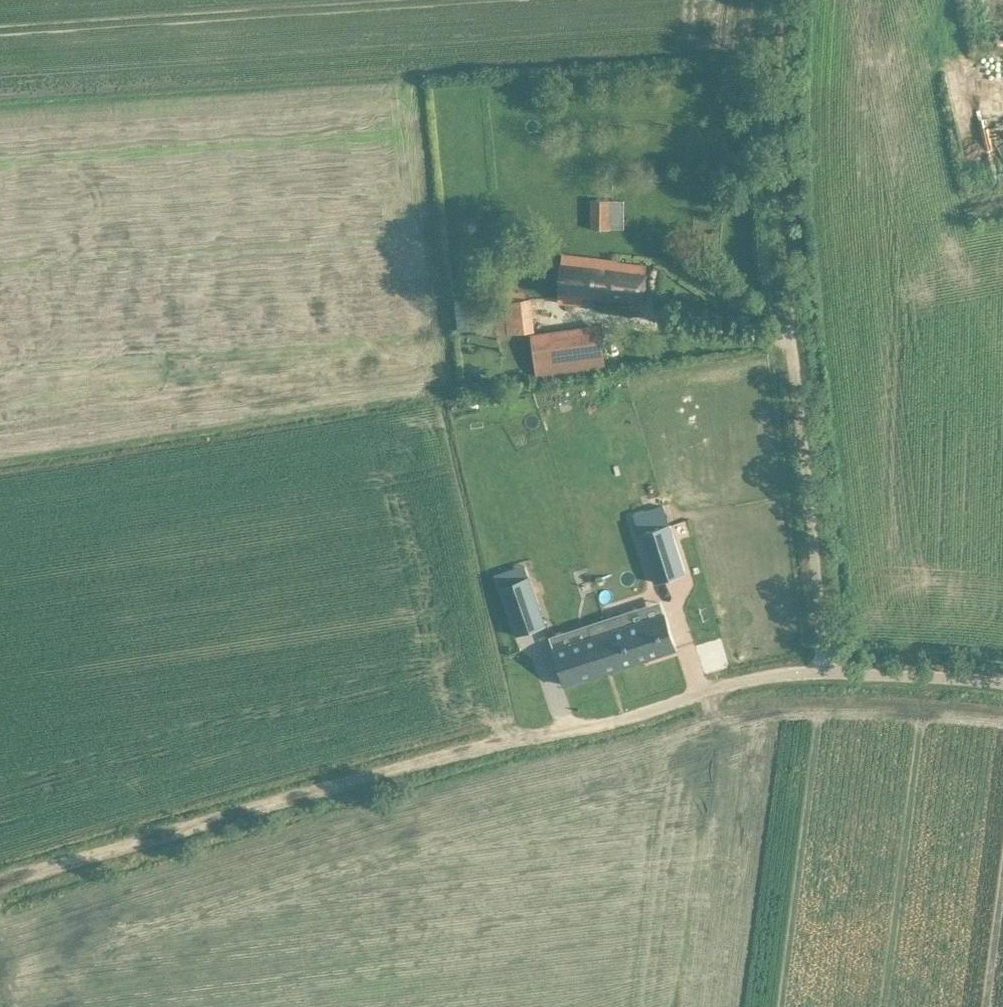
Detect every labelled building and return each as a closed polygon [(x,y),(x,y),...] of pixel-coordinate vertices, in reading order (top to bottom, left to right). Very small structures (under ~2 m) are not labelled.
[(591,198),(591,228),(611,228),(610,198),(591,198)] [(739,211),(739,201),(728,202),(728,212),(739,211)] [(583,294),(622,299),(642,302),(647,266),(617,262),(617,260),(563,253),(557,299),(582,302),(583,294)] [(504,293),(508,334),(535,331),(532,297),(526,298),(526,291),(504,293)] [(539,377),(604,368),(598,327),(534,336),(539,377)] [(663,505),(633,515),(654,582),(685,572),(663,505)] [(513,569),(495,576),(515,634),(545,624),(544,620),(529,577),(517,581),(513,569)] [(616,610),(612,598),(601,602),(605,613),(616,610)] [(624,613),(605,619),(620,667),(676,649),(664,613),(628,625),(624,613)] [(590,637),(554,648),(566,684),(620,667),(605,619),(587,625),(590,637)]
